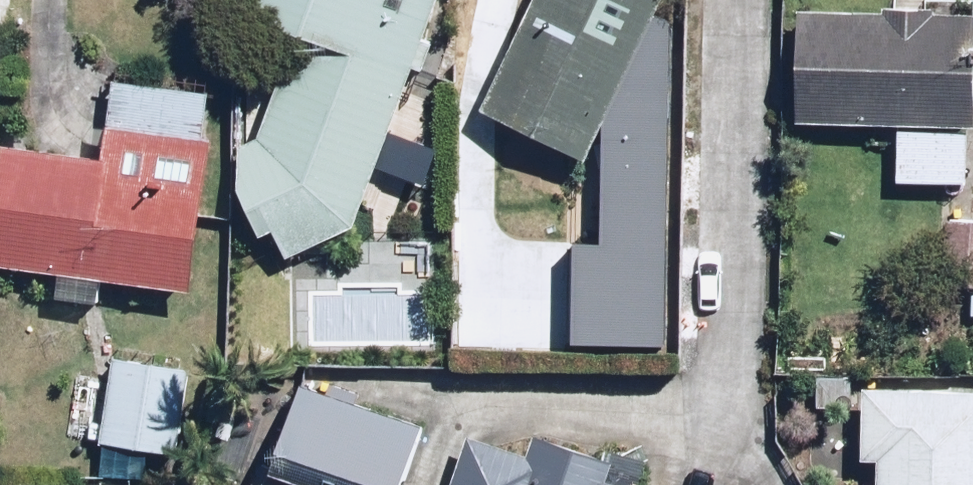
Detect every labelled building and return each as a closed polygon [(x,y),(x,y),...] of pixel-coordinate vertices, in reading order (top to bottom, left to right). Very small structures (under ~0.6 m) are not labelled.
[(444,0),(253,0),(245,18),(301,41),(259,138),(220,154),(262,260),(352,224),(444,0)] [(479,118),(512,134),(567,161),(581,167),(605,117),(606,237),(580,232),(576,331),(668,337),(674,9),(652,5),(654,0),(536,0),(479,118)] [(972,47),(972,5),(898,0),(889,0),(889,15),(801,11),(795,123),(896,129),(894,179),(966,183),(972,47)] [(56,277),(53,301),(96,306),(99,282),(192,293),(214,101),(62,83),(54,154),(0,148),(0,271),(56,277)] [(567,161),(512,134),(497,164),(553,191),(567,161)] [(943,224),(940,286),(972,288),(972,226),(943,224)] [(116,341),(107,453),(152,457),(153,435),(187,438),(194,347),(116,341)] [(420,429),(296,389),(265,484),(402,484),(420,429)] [(860,390),(858,461),(879,462),(879,484),(972,484),(972,393),(860,390)] [(616,460),(525,430),(518,448),(466,431),(448,484),(608,484),(616,460)] [(148,474),(21,472),(21,484),(148,484),(148,474)]
